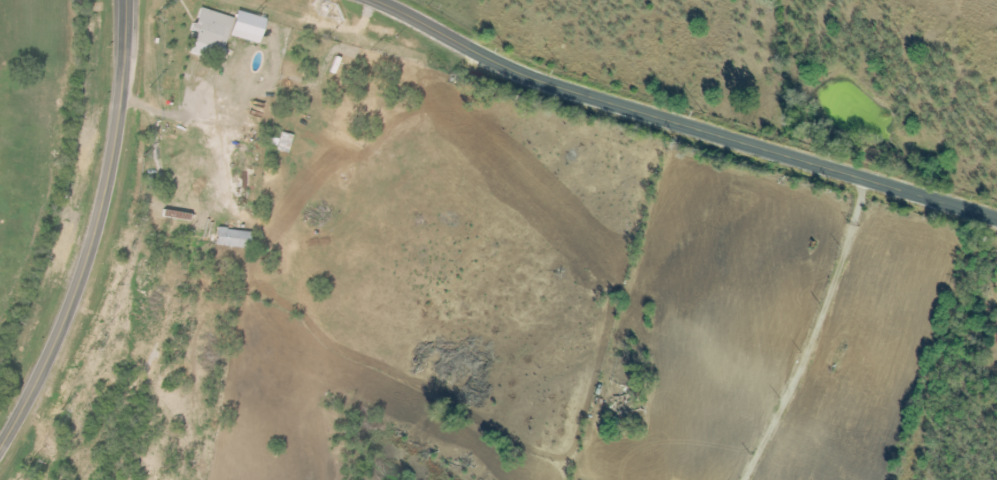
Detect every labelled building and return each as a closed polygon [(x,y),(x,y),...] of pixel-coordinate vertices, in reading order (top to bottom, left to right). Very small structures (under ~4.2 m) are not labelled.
[(261,18),(232,10),(230,17),(195,7),(188,31),(192,32),(188,47),(219,56),(225,35),(254,43),(261,18)] [(211,244),(244,249),(246,232),(213,227),(211,244)]
